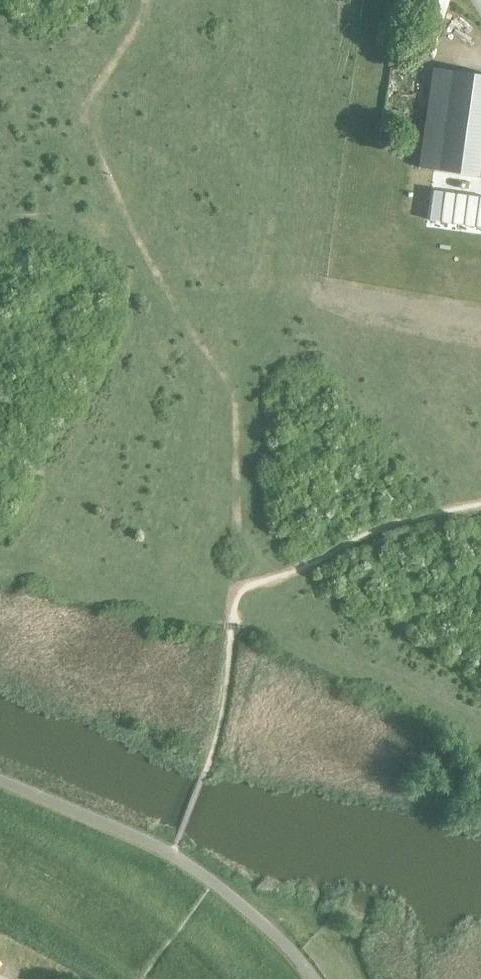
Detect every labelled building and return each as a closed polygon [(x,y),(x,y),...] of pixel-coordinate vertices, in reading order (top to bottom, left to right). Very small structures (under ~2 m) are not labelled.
[(432,68),(418,167),(477,176),(480,148),(480,75),(432,68)]
